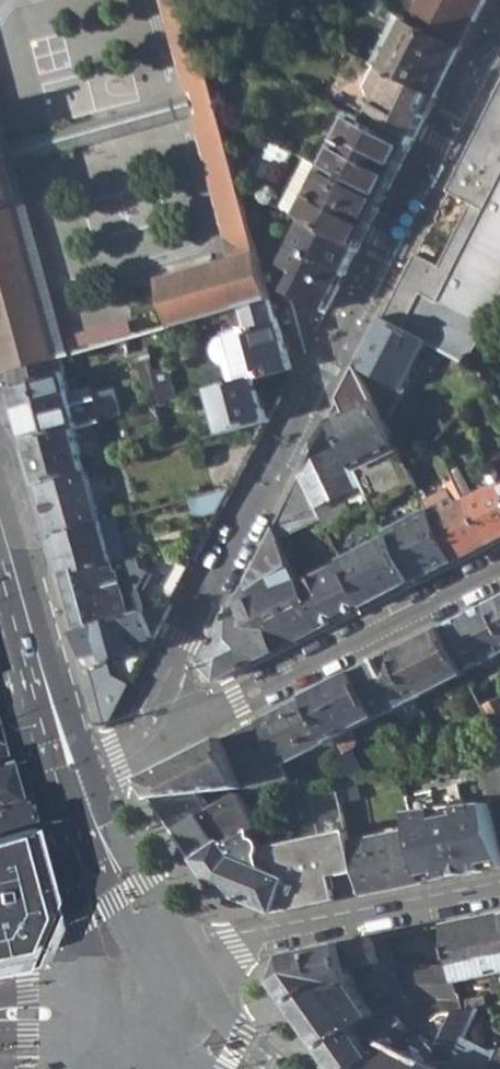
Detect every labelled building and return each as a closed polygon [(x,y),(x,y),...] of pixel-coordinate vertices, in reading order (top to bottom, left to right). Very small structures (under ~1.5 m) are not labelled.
[(180,70),(205,64),(198,36),(188,0),(160,0),(180,70)] [(407,22),(459,49),(484,0),(419,0),(407,22)] [(380,69),(434,96),(459,49),(407,22),(405,21),(380,69)] [(205,64),(180,70),(188,98),(192,114),(198,134),(223,128),(205,64)] [(376,95),(363,120),(410,144),(434,96),(380,69),(376,66),(365,89),(376,95)] [(499,302),(499,88),(447,190),(470,203),(456,229),(451,239),(438,265),(415,253),(381,317),(405,329),(428,341),(469,362),(499,302)] [(188,98),(10,146),(15,164),(192,114),(188,98)] [(321,168),(382,199),(410,144),(363,120),(348,113),(321,168)] [(198,134),(233,260),(257,254),(240,188),(223,128),(198,134)] [(7,374),(54,361),(12,206),(18,205),(0,140),(0,347),(7,374)] [(308,223),(357,247),(382,199),(321,168),(296,217),(308,223)] [(357,247),(308,223),(285,267),(301,276),(292,295),(324,311),(357,247)] [(451,239),(456,229),(452,226),(446,236),(451,239)] [(238,310),(270,300),(257,254),(233,260),(159,281),(172,328),(238,310)] [(238,310),(248,331),(277,322),(275,314),(271,300),(270,300),(238,310)] [(356,366),(382,419),(387,417),(428,341),(405,329),(381,317),(356,366)] [(229,337),(231,341),(243,383),(254,380),(290,370),(277,322),(248,331),(229,337)] [(219,344),(231,386),(243,383),(231,341),(219,344)] [(180,396),(169,358),(144,365),(154,403),(180,396)] [(7,374),(12,389),(65,374),(61,359),(54,361),(7,374)] [(360,482),(369,499),(412,479),(401,457),(382,419),(356,366),(329,418),(360,482)] [(12,389),(26,442),(77,429),(98,423),(118,417),(110,390),(93,395),(91,387),(71,393),(65,374),(12,389)] [(108,378),(90,382),(91,387),(93,395),(110,390),(108,378)] [(266,422),(254,380),(243,383),(231,386),(209,392),(222,434),(266,422)] [(160,420),(162,423),(174,421),(168,403),(162,405),(157,406),(160,420)] [(135,428),(160,420),(157,406),(131,414),(135,428)] [(326,499),(360,482),(329,418),(299,475),(322,521),(325,527),(349,516),(343,502),(331,508),(326,499)] [(88,471),(77,429),(26,442),(38,484),(88,471)] [(255,443),(205,456),(214,492),(233,486),(255,443)] [(486,544),(499,537),(499,485),(499,484),(498,480),(472,492),(460,468),(451,472),(456,481),(486,544)] [(38,484),(52,536),(102,522),(88,471),(38,484)] [(272,527),(280,542),(322,521),(299,475),(272,527)] [(452,503),(429,515),(452,562),(486,544),(456,481),(445,487),(452,503)] [(214,492),(191,499),(196,517),(221,510),(233,486),(214,492)] [(386,536),(409,583),(452,562),(429,515),(427,510),(384,531),(386,536)] [(120,518),(105,522),(115,562),(131,557),(120,518)] [(63,577),(115,562),(105,522),(102,522),(52,536),(63,577)] [(243,584),(275,652),(321,628),(300,584),(280,542),(272,527),(243,584)] [(342,562),(364,607),(409,583),(386,536),(341,560),(342,562)] [(145,586),(174,602),(181,586),(191,569),(162,555),(153,572),(145,586)] [(118,570),(115,562),(63,577),(79,634),(144,614),(140,600),(130,603),(121,570),(118,570)] [(342,562),(300,584),(321,628),(364,607),(342,562)] [(201,665),(217,681),(275,652),(243,584),(201,665)] [(486,606),(499,631),(499,599),(486,606)] [(144,614),(79,634),(88,665),(92,668),(94,676),(92,681),(96,697),(115,692),(107,664),(110,662),(136,653),(133,646),(154,639),(171,605),(144,614)] [(466,673),(499,655),(499,631),(486,606),(443,627),(466,673)] [(392,653),(416,700),(467,674),(466,673),(443,627),(392,653)] [(380,718),(393,744),(401,741),(389,714),(416,700),(392,653),(356,672),(380,718)] [(308,696),(332,742),(350,777),(364,775),(351,750),(356,747),(359,739),(357,736),(367,731),(365,726),(380,718),(356,672),(308,696)] [(256,722),(279,768),(332,742),(308,696),(256,722)] [(499,741),(499,700),(484,708),(499,741)] [(222,739),(241,788),(287,783),(279,768),(256,722),(222,739)] [(143,786),(150,798),(174,795),(193,793),(241,788),(222,739),(142,780),(143,786)] [(13,797),(1,755),(0,755),(0,801),(13,797)] [(487,797),(499,796),(499,767),(479,769),(487,797)] [(338,785),(344,815),(363,812),(357,781),(338,783),(338,785)] [(338,785),(283,796),(289,821),(265,825),(269,846),(348,831),(344,815),(338,785)] [(407,796),(410,812),(462,806),(457,786),(407,796)] [(173,830),(195,862),(226,842),(247,828),(251,825),(230,794),(229,793),(202,810),(201,811),(173,830)] [(193,793),(174,795),(180,804),(196,804),(201,811),(202,810),(193,793)] [(150,798),(173,830),(201,811),(196,804),(180,804),(174,795),(150,798)] [(19,820),(13,797),(0,801),(0,825),(19,820)] [(462,806),(410,812),(413,830),(424,883),(499,868),(499,843),(489,802),(462,806)] [(24,960),(43,911),(44,910),(19,820),(0,825),(0,965),(24,960)] [(205,867),(235,893),(233,898),(274,913),(337,901),(332,877),(356,873),(350,842),(348,831),(269,846),(260,848),(257,840),(249,838),(247,828),(226,842),(195,862),(201,870),(205,867)] [(424,883),(413,830),(350,842),(356,873),(357,881),(361,896),(424,883)] [(235,893),(205,867),(201,870),(213,889),(233,898),(235,893)] [(43,911),(24,960),(32,958),(46,921),(43,911)] [(499,972),(499,913),(442,924),(452,966),(455,981),(499,972)] [(375,1016),(363,999),(355,987),(353,976),(380,970),(379,963),(378,963),(374,937),(292,953),(279,980),(340,1068),(360,1068),(361,1067),(405,1038),(421,1026),(412,1005),(399,1014),(399,1013),(381,1025),(375,1016)] [(412,1005),(421,1026),(438,1015),(441,1013),(456,1011),(462,1010),(455,981),(452,966),(396,967),(412,1005)] [(372,993),(363,999),(375,1016),(384,1009),(372,993)] [(457,1055),(480,1009),(462,1010),(456,1011),(451,1021),(440,1044),(428,1068),(488,1068),(457,1055)] [(456,1011),(441,1013),(441,1017),(451,1021),(456,1011)] [(440,1044),(419,1035),(407,1057),(400,1053),(407,1040),(405,1038),(361,1067),(360,1068),(428,1068),(440,1044)] [(491,1068),(499,1068),(499,1050),(491,1068)]
